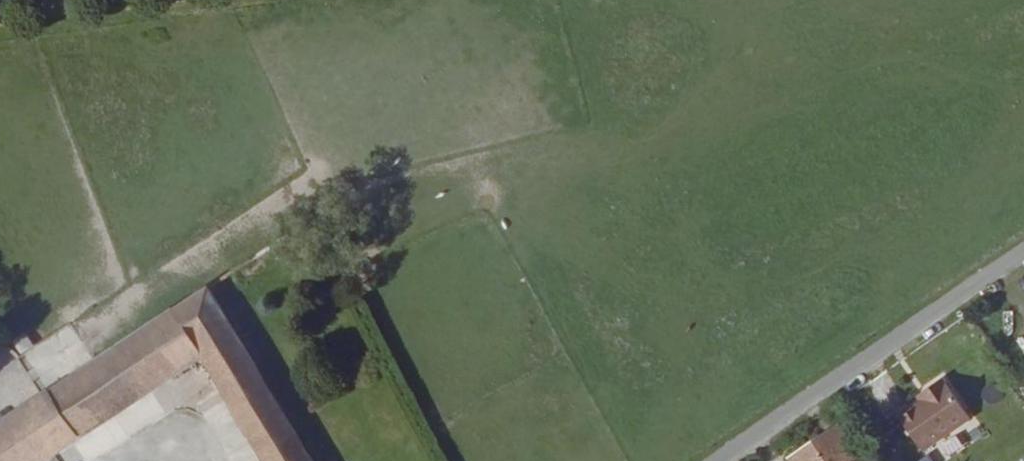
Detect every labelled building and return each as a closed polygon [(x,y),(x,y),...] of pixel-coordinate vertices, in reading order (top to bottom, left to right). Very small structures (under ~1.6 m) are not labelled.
[(223,356),(285,460),(334,460),(230,285),(0,431),(0,460),(56,460),(223,356)] [(10,340),(19,354),(32,347),(24,332),(10,340)] [(951,404),(928,419),(952,456),(1000,424),(973,384),(956,395),(958,399),(951,404)] [(948,400),(951,404),(958,399),(956,395),(948,400)] [(818,460),(819,460),(888,460),(867,429),(818,460)]
